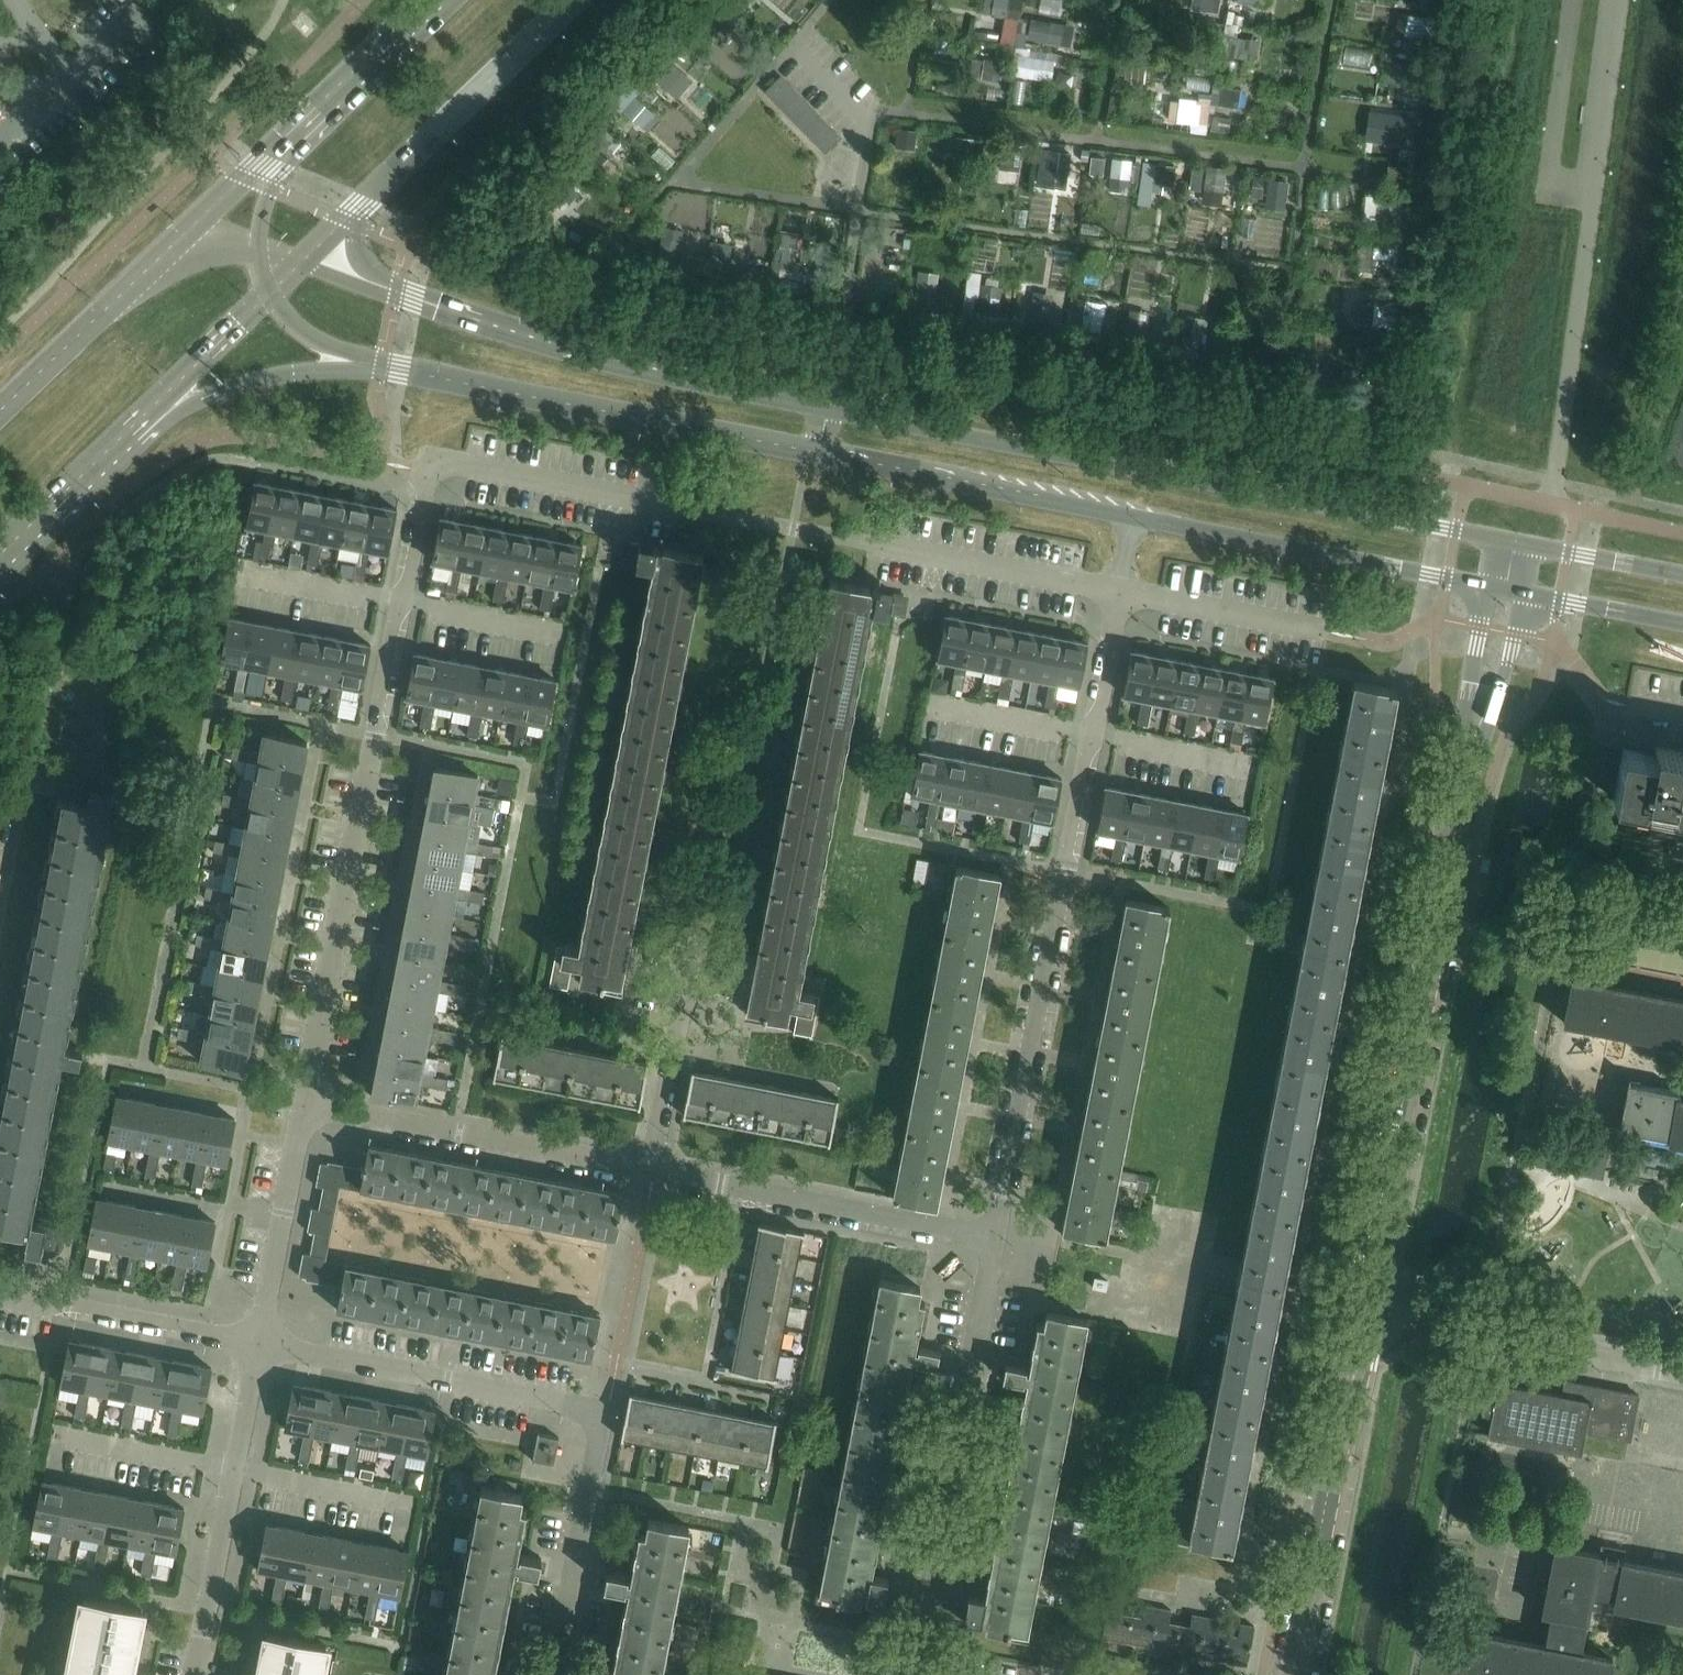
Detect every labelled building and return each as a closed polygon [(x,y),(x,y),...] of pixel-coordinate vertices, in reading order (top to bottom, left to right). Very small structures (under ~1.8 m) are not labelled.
[(992,15),(1012,18),(1015,0),(995,0),(992,15)] [(1062,0),(1043,0),(1043,10),(1061,11),(1062,0)] [(1220,0),(1193,0),(1191,9),(1218,13),(1220,0)] [(1414,17),(1411,34),(1425,37),(1428,19),(1414,17)] [(1032,20),(1030,37),(1047,40),(1051,23),(1032,20)] [(1247,59),(1250,40),(1231,37),(1227,56),(1247,59)] [(1193,45),(1191,63),(1209,65),(1212,48),(1193,45)] [(1345,63),(1371,67),(1374,52),(1347,48),(1345,63)] [(1042,79),(1045,58),(1026,56),(1022,76),(1042,79)] [(1001,82),(1004,63),(985,60),(982,79),(1001,82)] [(668,90),(681,75),(666,62),(653,77),(668,90)] [(1416,90),(1419,71),(1400,68),(1397,87),(1416,90)] [(842,137),(782,76),(767,91),(826,152),(842,137)] [(1223,88),(1220,106),(1239,108),(1242,91),(1223,88)] [(656,114),(636,96),(624,110),(644,128),(656,114)] [(1181,103),(1178,121),(1197,124),(1199,106),(1181,103)] [(1379,112),(1375,143),(1403,147),(1407,116),(1379,112)] [(915,150),(918,131),(899,128),(896,147),(915,150)] [(972,158),(975,139),(956,137),(953,155),(972,158)] [(1019,172),(1022,146),(1003,144),(1000,169),(1019,172)] [(608,160),(592,146),(580,160),(596,174),(608,160)] [(1049,150),(1045,181),(1067,184),(1071,153),(1049,150)] [(1115,159),(1112,177),(1130,179),(1133,161),(1115,159)] [(1173,185),(1176,167),(1156,164),(1153,182),(1173,185)] [(1403,167),(1388,166),(1386,184),(1401,186),(1403,167)] [(1208,172),(1205,190),(1223,192),(1226,175),(1208,172)] [(567,179),(555,193),(568,204),(581,190),(567,179)] [(1286,202),(1289,182),(1270,179),(1267,200),(1286,202)] [(1381,202),(1379,220),(1397,222),(1399,204),(1381,202)] [(679,259),(682,240),(663,237),(660,256),(679,259)] [(713,244),(708,270),(725,273),(730,248),(713,244)] [(1392,274),(1394,256),(1375,254),(1373,272),(1392,274)] [(783,261),(781,278),(799,281),(802,263),(783,261)] [(918,284),(938,286),(940,274),(920,272),(918,284)] [(933,308),(936,289),(917,286),(914,305),(933,308)] [(998,316),(1001,297),(981,294),(978,314),(998,316)] [(1050,324),(1053,305),(1032,302),(1029,321),(1050,324)] [(1389,326),(1391,307),(1375,305),(1373,324),(1389,326)] [(1097,329),(1100,314),(1088,312),(1085,327),(1097,329)] [(1129,319),(1126,337),(1144,340),(1148,322),(1129,319)] [(1200,351),(1203,331),(1185,328),(1181,347),(1200,351)] [(1370,348),(1369,366),(1388,366),(1388,348),(1370,348)] [(272,531),(280,487),(256,483),(247,527),(266,530),(272,531)] [(295,536),(303,492),(280,487),(272,531),(277,532),(295,536)] [(318,540),(327,496),(303,492),(295,536),(313,539),(318,540)] [(342,545),(350,501),(327,496),(318,540),(324,541),(342,545)] [(365,549),(373,505),(350,501),(342,545),(360,548),(365,549)] [(389,554),(398,510),(373,505),(365,549),(370,550),(389,554)] [(876,510),(874,520),(885,522),(887,513),(876,510)] [(458,567),(466,522),(441,517),(433,562),(452,565),(458,567)] [(481,571),(489,527),(466,522),(458,567),(463,568),(481,571)] [(504,576),(512,532),(489,527),(481,571),(499,575),(504,576)] [(274,545),(277,532),(272,531),(266,530),(264,543),(274,545)] [(527,580),(536,536),(512,532),(504,576),(509,577),(527,580)] [(551,585),(559,541),(536,536),(527,580),(545,584),(551,585)] [(321,554),(324,541),(318,540),(313,539),(310,552),(321,554)] [(575,589),(583,546),(559,541),(551,585),(556,586),(575,589)] [(664,548),(630,542),(626,565),(627,565),(627,566),(645,570),(645,568),(653,570),(580,949),(564,946),(561,961),(583,965),(580,979),(601,983),(601,985),(604,986),(605,979),(622,982),(704,556),(664,548)] [(272,558),(274,545),(264,543),(262,556),(272,558)] [(368,563),(370,550),(365,549),(360,548),(357,561),(368,563)] [(319,567),(321,554),(310,552),(308,565),(319,567)] [(365,576),(368,563),(357,561),(355,574),(365,576)] [(460,581),(463,568),(458,567),(452,565),(449,578),(460,581)] [(507,590),(509,577),(504,576),(499,575),(496,587),(507,590)] [(458,594),(460,581),(449,578),(447,591),(458,594)] [(799,991),(872,612),(906,619),(910,596),(830,581),(748,1007),(764,1010),(763,1016),(767,1017),(767,1015),(788,1019),(790,1005),(812,1009),(815,994),(799,991)] [(553,599),(556,586),(551,585),(545,584),(543,597),(553,599)] [(504,603),(507,590),(496,587),(494,600),(504,603)] [(551,612),(553,599),(543,597),(540,609),(551,612)] [(962,664),(971,621),(946,616),(938,659),(958,663),(962,664)] [(246,667),(254,623),(229,618),(221,662),(241,666),(246,667)] [(986,669),(994,625),(971,621),(962,664),(968,665),(986,669)] [(269,671),(277,627),(254,623),(246,667),(251,668),(269,671)] [(1009,673),(1017,630),(994,625),(986,669),(1004,672),(1009,673)] [(292,675),(301,632),(277,627),(269,671),(287,674),(292,675)] [(1032,678),(1041,634),(1017,630),(1009,673),(1015,674),(1032,678)] [(316,680),(324,636),(301,632),(292,675),(297,676),(316,680)] [(1056,682),(1064,639),(1041,634),(1032,678),(1050,681),(1056,682)] [(339,684),(347,641),(324,636),(316,680),(334,683),(339,684)] [(1080,687),(1089,644),(1064,639),(1056,682),(1061,683),(1080,687)] [(363,689),(372,646),(347,641),(339,684),(344,685),(363,689)] [(1148,700),(1156,657),(1132,652),(1124,695),(1143,699),(1148,700)] [(431,702),(440,659),(415,654),(407,697),(426,701),(431,702)] [(1171,704),(1180,661),(1156,657),(1148,700),(1153,701),(1171,704)] [(455,707),(463,663),(440,659),(431,702),(436,703),(455,707)] [(1195,709),(1203,665),(1180,661),(1171,704),(1189,708),(1195,709)] [(478,711),(486,668),(463,663),(455,707),(472,710),(478,711)] [(965,678),(968,665),(962,664),(958,663),(955,676),(965,678)] [(1218,713),(1226,670),(1203,665),(1195,709),(1200,710),(1218,713)] [(248,680),(251,668),(246,667),(241,666),(238,678),(248,680)] [(501,716),(510,672),(486,668),(478,711),(483,712),(501,716)] [(1241,718),(1250,674),(1226,670),(1218,713),(1236,717),(1241,718)] [(524,720),(533,677),(510,672),(501,716),(519,719),(524,720)] [(1012,687),(1015,674),(1009,673),(1004,672),(1001,685),(1012,687)] [(295,689),(297,676),(292,675),(287,674),(285,687),(295,689)] [(1266,723),(1274,679),(1250,674),(1241,718),(1246,719),(1266,723)] [(963,691),(965,678),(955,676),(953,689),(963,691)] [(549,725),(557,681),(533,677),(524,720),(529,721),(549,725)] [(246,693),(248,680),(238,678),(236,691),(246,693)] [(1059,696),(1061,683),(1056,682),(1050,681),(1048,694),(1059,696)] [(1354,682),(1342,747),(1385,756),(1397,690),(1354,682)] [(342,698),(344,685),(339,684),(334,683),(331,696),(342,698)] [(1009,700),(1012,687),(1001,685),(999,698),(1009,700)] [(292,702),(295,689),(285,687),(282,700),(292,702)] [(1056,709),(1059,696),(1048,694),(1045,707),(1056,709)] [(339,711),(342,698),(331,696),(329,709),(339,711)] [(1151,714),(1153,701),(1148,700),(1143,699),(1140,712),(1151,714)] [(434,716),(436,703),(431,702),(426,701),(423,714),(434,716)] [(1197,723),(1200,710),(1195,709),(1189,708),(1187,721),(1197,723)] [(481,725),(483,712),(478,711),(472,710),(470,723),(481,725)] [(1148,727),(1151,714),(1140,712),(1138,725),(1148,727)] [(431,729),(434,716),(423,714),(421,727),(431,729)] [(1244,732),(1246,719),(1241,718),(1236,717),(1234,730),(1244,732)] [(527,734),(529,721),(524,720),(519,719),(516,732),(527,734)] [(1195,736),(1197,723),(1187,721),(1184,734),(1195,736)] [(478,738),(481,725),(470,723),(467,736),(478,738)] [(1241,745),(1244,732),(1234,730),(1231,743),(1241,745)] [(524,747),(527,734),(516,732),(514,745),(524,747)] [(266,734),(262,753),(261,759),(304,767),(307,753),(306,753),(308,742),(266,734)] [(1655,748),(1654,755),(1634,752),(1624,750),(1618,782),(1616,792),(1614,799),(1682,813),(1682,761),(1682,753),(1682,752),(1656,746),(1655,748)] [(1385,756),(1342,747),(1329,814),(1372,823),(1385,756)] [(232,759),(246,761),(248,750),(234,748),(232,759)] [(262,753),(248,750),(246,761),(260,764),(261,759),(262,753)] [(936,800),(945,756),(920,751),(912,795),(932,799),(936,800)] [(960,804),(968,761),(945,756),(936,800),(942,801),(960,804)] [(261,759),(260,764),(257,782),(300,790),(304,767),(261,759)] [(983,809),(991,765),(968,761),(960,804),(978,808),(983,809)] [(1006,813),(1015,770),(991,765),(983,809),(988,810),(1006,813)] [(479,775),(437,767),(435,778),(434,778),(431,791),(474,800),(475,794),(479,775)] [(1030,818),(1038,774),(1015,770),(1006,813),(1025,817),(1030,818)] [(1054,822),(1063,779),(1038,774),(1030,818),(1035,819),(1054,822)] [(257,782),(253,800),(252,805),(295,814),(300,790),(257,782)] [(1122,835),(1131,792),(1106,787),(1097,831),(1117,834),(1122,835)] [(2,1230),(2,1229),(16,1231),(22,1233),(24,1233),(29,1234),(27,1242),(26,1250),(47,1254),(52,1254),(57,1252),(60,1249),(62,1244),(63,1241),(63,1238),(63,1236),(63,1234),(62,1232),(60,1230),(59,1228),(57,1226),(55,1225),(53,1224),(33,1220),(34,1215),(34,1214),(63,1066),(64,1059),(81,1062),(83,1051),(84,1050),(66,1047),(71,1020),(71,1019),(77,991),(77,989),(82,963),(82,961),(88,935),(88,933),(93,907),(93,905),(99,879),(99,877),(104,851),(104,849),(109,822),(110,821),(111,817),(112,811),(115,795),(108,793),(103,792),(91,790),(88,805),(66,801),(64,800),(61,816),(59,830),(56,845),(53,859),(50,873),(48,887),(45,901),(42,915),(40,929),(37,943),(34,957),(31,971),(29,985),(26,1000),(23,1014),(20,1028),(18,1042),(15,1056),(12,1070),(10,1084),(7,1098),(4,1112),(1,1126),(0,1134),(0,1230),(2,1230)] [(474,800),(431,791),(426,815),(470,823),(473,805),(474,800)] [(1146,840),(1154,796),(1131,792),(1122,835),(1127,836),(1146,840)] [(223,805),(237,808),(239,797),(225,794),(223,805)] [(489,797),(475,794),(474,800),(473,805),(487,808),(489,797)] [(1169,844),(1177,801),(1154,796),(1146,840),(1163,843),(1169,844)] [(253,800),(239,797),(237,808),(251,811),(252,805),(253,800)] [(503,800),(489,797),(487,808),(501,811),(503,800)] [(939,814),(942,801),(936,800),(932,799),(929,812),(939,814)] [(1192,849),(1201,805),(1177,801),(1169,844),(1174,845),(1192,849)] [(252,805),(251,811),(248,829),(291,837),(295,814),(252,805)] [(1215,853),(1224,809),(1201,805),(1192,849),(1210,852),(1215,853)] [(986,823),(988,810),(983,809),(978,808),(976,821),(986,823)] [(1240,858),(1249,814),(1224,809),(1215,853),(1221,854),(1240,858)] [(938,819),(939,814),(929,812),(927,825),(932,825),(932,826),(937,826),(938,819)] [(1372,823),(1329,814),(1316,879),(1359,888),(1372,823)] [(470,823),(426,815),(422,838),(465,846),(466,841),(470,823)] [(1033,832),(1035,819),(1030,818),(1025,817),(1022,830),(1033,832)] [(932,825),(931,831),(936,832),(940,833),(954,835),(956,822),(938,819),(937,826),(932,826),(932,825)] [(983,835),(986,823),(976,821),(973,834),(983,835)] [(248,829),(244,846),(243,852),(286,860),(291,837),(248,829)] [(1030,844),(1033,832),(1022,830),(1019,842),(1030,844)] [(1125,849),(1127,836),(1122,835),(1117,834),(1114,847),(1125,849)] [(476,854),(464,852),(465,846),(422,838),(417,861),(461,870),(473,872),(476,854)] [(214,852),(228,855),(230,844),(216,841),(214,852)] [(478,855),(480,844),(466,841),(465,846),(464,852),(476,854),(478,855)] [(1171,858),(1174,845),(1169,844),(1163,843),(1161,856),(1171,858)] [(244,846),(230,844),(228,855),(242,857),(243,852),(244,846)] [(494,846),(480,844),(478,855),(492,857),(494,846)] [(1122,862),(1125,849),(1114,847),(1112,860),(1122,862)] [(243,852),(242,857),(239,875),(282,884),(286,860),(243,852)] [(1218,867),(1221,854),(1215,853),(1210,852),(1207,865),(1218,867)] [(1169,871),(1171,858),(1161,856),(1158,869),(1169,871)] [(461,870),(417,861),(413,885),(456,893),(457,887),(461,870)] [(1216,880),(1218,867),(1207,865),(1205,878),(1216,880)] [(988,941),(1001,876),(957,867),(945,933),(988,941)] [(239,875),(235,893),(234,899),(277,907),(282,884),(239,875)] [(1359,888),(1316,879),(1303,946),(1347,955),(1359,888)] [(456,893),(413,885),(408,908),(452,916),(455,898),(456,893)] [(471,890),(457,887),(456,893),(455,898),(469,901),(471,890)] [(205,899),(219,901),(221,890),(207,888),(205,899)] [(235,893),(221,890),(219,901),(233,904),(234,899),(235,893)] [(485,893),(471,890),(469,901),(483,904),(485,893)] [(234,899),(233,904),(230,922),(273,930),(277,907),(234,899)] [(1127,900),(1114,966),(1157,975),(1170,908),(1127,900)] [(452,916),(408,908),(404,931),(447,939),(448,934),(452,916)] [(230,922),(226,940),(225,945),(268,954),(273,930),(230,922)] [(447,939),(404,931),(400,954),(443,963),(446,945),(447,939)] [(988,941),(945,933),(932,1000),(975,1008),(988,941)] [(196,945),(210,948),(212,937),(198,934),(196,945)] [(462,937),(448,934),(447,939),(446,945),(460,948),(462,937)] [(226,940),(212,937),(210,948),(224,951),(225,945),(226,940)] [(476,939),(462,937),(460,948),(474,950),(476,939)] [(225,945),(224,951),(221,968),(264,977),(268,954),(225,945)] [(1347,955),(1303,946),(1291,1012),(1334,1021),(1347,955)] [(443,963),(400,954),(395,978),(438,986),(439,981),(443,963)] [(1114,966),(1101,1032),(1144,1041),(1157,975),(1114,966)] [(221,968),(217,986),(216,992),(259,1000),(264,977),(221,968)] [(438,986),(395,978),(391,1001),(434,1010),(437,992),(438,986)] [(1573,979),(1565,1023),(1682,1046),(1682,1000),(1573,979)] [(187,992),(201,995),(203,984),(189,981),(187,992)] [(453,983),(439,981),(438,986),(437,992),(451,994),(453,983)] [(467,986),(453,983),(451,994),(465,997),(467,986)] [(217,986),(203,984),(201,995),(215,997),(216,992),(217,986)] [(216,992),(215,997),(212,1015),(255,1024),(259,1000),(216,992)] [(975,1008),(932,1000),(919,1065),(963,1073),(975,1008)] [(434,1010),(391,1001),(386,1025),(429,1033),(430,1027),(434,1010)] [(1334,1021),(1291,1012),(1278,1078),(1321,1086),(1334,1021)] [(212,1015),(208,1033),(207,1039),(250,1047),(255,1024),(212,1015)] [(429,1033),(386,1025),(382,1048),(425,1056),(428,1038),(429,1033)] [(444,1030),(430,1027),(429,1033),(428,1038),(442,1041),(444,1030)] [(178,1039),(192,1041),(194,1030),(180,1028),(178,1039)] [(208,1033),(194,1030),(192,1041),(206,1044),(207,1039),(208,1033)] [(458,1033),(444,1030),(442,1041),(456,1044),(458,1033)] [(1101,1032),(1089,1098),(1132,1107),(1144,1041),(1101,1032)] [(528,1039),(516,1037),(505,1035),(505,1034),(503,1033),(494,1079),(496,1079),(497,1078),(520,1083),(528,1039)] [(207,1039),(206,1044),(202,1063),(230,1069),(230,1070),(245,1072),(250,1047),(207,1039)] [(552,1044),(528,1039),(520,1083),(544,1088),(552,1044)] [(576,1048),(564,1046),(552,1044),(544,1088),(568,1092),(576,1048)] [(425,1056),(382,1048),(377,1071),(420,1080),(421,1074),(425,1056)] [(600,1053),(576,1048),(568,1092),(592,1097),(600,1053)] [(624,1058),(600,1053),(592,1097),(615,1101),(624,1058)] [(641,1107),(649,1062),(647,1061),(647,1062),(624,1058),(615,1101),(639,1106),(638,1107),(641,1107)] [(963,1073),(919,1065),(907,1131),(950,1139),(963,1073)] [(718,1076),(695,1071),(695,1070),(693,1070),(684,1116),(686,1116),(686,1115),(709,1120),(718,1076)] [(420,1080),(377,1071),(372,1097),(387,1100),(387,1099),(415,1104),(419,1085),(420,1080)] [(435,1077),(421,1074),(420,1080),(419,1085),(433,1088),(435,1077)] [(742,1081),(730,1078),(718,1076),(709,1120),(733,1124),(742,1081)] [(449,1080),(435,1077),(433,1088),(447,1091),(449,1080)] [(1678,1098),(1679,1092),(1629,1083),(1630,1077),(1629,1077),(1619,1129),(1670,1139),(1670,1142),(1682,1145),(1682,1099),(1678,1098)] [(1321,1086),(1278,1078),(1265,1144),(1308,1152),(1321,1086)] [(766,1085),(742,1081),(733,1124),(757,1129),(766,1085)] [(790,1090),(766,1085),(757,1129),(781,1133),(790,1090)] [(814,1094),(790,1090),(781,1133),(805,1138),(814,1094)] [(1555,1092),(1543,1090),(1541,1102),(1552,1104),(1555,1092)] [(837,1099),(814,1094),(805,1138),(828,1142),(828,1143),(830,1144),(839,1098),(837,1098),(837,1099)] [(133,1145),(141,1101),(117,1097),(109,1140),(133,1145)] [(1089,1098),(1076,1163),(1119,1172),(1132,1107),(1089,1098)] [(156,1149),(165,1106),(141,1101),(133,1145),(151,1148),(156,1149)] [(180,1154),(188,1110),(165,1106),(156,1149),(162,1150),(180,1154)] [(203,1158),(211,1115),(188,1110),(180,1154),(198,1157),(203,1158)] [(236,1120),(211,1115),(203,1158),(208,1159),(228,1163),(236,1120)] [(1610,1141),(1544,1128),(1537,1161),(1604,1174),(1610,1141)] [(937,1206),(950,1139),(907,1131),(894,1198),(937,1206)] [(1308,1152),(1265,1144),(1253,1210),(1296,1218),(1308,1152)] [(369,1145),(365,1169),(361,1189),(392,1195),(401,1151),(369,1145)] [(159,1165),(162,1150),(156,1149),(151,1148),(148,1163),(159,1165)] [(432,1157),(401,1151),(392,1195),(424,1201),(432,1157)] [(118,1156),(107,1154),(105,1169),(115,1171),(118,1156)] [(205,1174),(208,1159),(203,1158),(198,1157),(195,1172),(205,1174)] [(465,1164),(432,1157),(424,1201),(456,1207),(465,1164)] [(156,1179),(159,1165),(148,1163),(146,1177),(156,1179)] [(343,1167),(328,1164),(321,1163),(317,1186),(338,1190),(343,1167)] [(1076,1163),(1063,1230),(1106,1239),(1119,1172),(1076,1163)] [(496,1170),(465,1164),(456,1207),(488,1213),(496,1170)] [(520,1220),(528,1176),(496,1170),(488,1213),(520,1220)] [(203,1188),(205,1174),(195,1172),(192,1186),(203,1188)] [(1151,1193),(1153,1178),(1126,1173),(1123,1187),(1151,1193)] [(560,1182),(528,1176),(520,1220),(552,1226),(560,1182)] [(592,1188),(560,1182),(552,1226),(584,1232),(592,1188)] [(624,1195),(592,1188),(584,1232),(615,1238),(624,1195)] [(113,1248),(122,1204),(97,1199),(89,1243),(113,1248)] [(137,1252),(145,1209),(122,1204),(113,1248),(132,1251),(137,1252)] [(312,1208),(308,1231),(329,1235),(334,1212),(312,1208)] [(160,1257),(168,1213),(145,1209),(137,1252),(142,1253),(160,1257)] [(1296,1218),(1253,1210),(1240,1276),(1283,1284),(1296,1218)] [(183,1261),(192,1218),(168,1213),(160,1257),(178,1260),(183,1261)] [(216,1222),(192,1218),(183,1261),(189,1262),(208,1266),(216,1222)] [(760,1226),(759,1232),(755,1249),(758,1250),(799,1258),(803,1235),(804,1235),(805,1233),(759,1224),(759,1226),(760,1226)] [(799,1258),(758,1250),(755,1249),(751,1273),(794,1282),(799,1258)] [(139,1267),(142,1253),(137,1252),(132,1251),(129,1265),(139,1267)] [(304,1253),(299,1276),(321,1280),(325,1257),(304,1253)] [(98,1259),(88,1257),(85,1271),(95,1273),(98,1259)] [(186,1276),(189,1262),(183,1261),(178,1260),(175,1274),(186,1276)] [(136,1281),(139,1267),(129,1265),(126,1279),(136,1281)] [(346,1267),(342,1287),(338,1310),(369,1316),(378,1273),(346,1267)] [(409,1279),(378,1273),(369,1316),(401,1322),(409,1279)] [(794,1282),(751,1273),(746,1297),(749,1298),(790,1306),(794,1282)] [(183,1290),(186,1276),(175,1274),(173,1288),(183,1290)] [(1283,1284),(1240,1276),(1227,1343),(1270,1351),(1283,1284)] [(441,1285),(409,1279),(401,1322),(433,1328),(441,1285)] [(1106,1290),(1108,1281),(1096,1279),(1094,1288),(1106,1290)] [(872,1575),(914,1359),(917,1359),(916,1362),(938,1366),(940,1351),(919,1347),(919,1350),(916,1350),(925,1302),(919,1301),(921,1288),(881,1280),(821,1591),(837,1594),(836,1601),(839,1601),(840,1599),(860,1603),(861,1599),(866,1600),(884,1604),(884,1603),(893,1604),(897,1582),(889,1580),(889,1579),(872,1575)] [(473,1291),(441,1285),(433,1328),(465,1334),(473,1291)] [(505,1297),(473,1291),(465,1334),(496,1341),(505,1297)] [(536,1303),(505,1297),(496,1341),(528,1347),(536,1303)] [(790,1306),(749,1298),(746,1297),(741,1321),(785,1330),(790,1306)] [(569,1310),(536,1303),(528,1347),(560,1353),(569,1310)] [(600,1316),(569,1310),(560,1353),(592,1359),(600,1316)] [(1078,1373),(1085,1335),(1088,1320),(1047,1312),(1045,1326),(1039,1325),(1030,1372),(1027,1371),(1027,1368),(1006,1364),(1003,1379),(1024,1383),(1025,1380),(1028,1381),(986,1598),(969,1594),(969,1595),(960,1594),(956,1617),(964,1618),(964,1619),(982,1623),(982,1622),(987,1623),(987,1628),(1007,1632),(1007,1634),(1010,1635),(1011,1628),(1028,1631),(1078,1373)] [(785,1330),(741,1321),(737,1345),(739,1346),(780,1354),(785,1330)] [(86,1389),(94,1346),(70,1341),(62,1384),(81,1388),(86,1389)] [(1270,1351),(1227,1343),(1214,1408),(1257,1416),(1270,1351)] [(780,1354),(739,1346),(737,1345),(732,1368),(731,1368),(731,1370),(776,1379),(777,1377),(776,1377),(780,1354)] [(109,1394),(118,1350),(94,1346),(86,1389),(91,1390),(109,1394)] [(133,1398),(141,1355),(118,1350),(109,1394),(128,1397),(133,1398)] [(156,1403),(164,1359),(141,1355),(133,1398),(138,1399),(156,1403)] [(179,1407),(188,1364),(164,1359),(156,1403),(174,1406),(179,1407)] [(212,1368),(188,1364),(179,1407),(184,1408),(204,1412),(212,1368)] [(1498,1383),(1497,1388),(1496,1393),(1487,1392),(1483,1412),(1492,1414),(1488,1435),(1582,1453),(1586,1432),(1631,1440),(1639,1395),(1566,1381),(1563,1395),(1498,1383)] [(310,1432),(319,1389),(294,1384),(286,1428),(305,1431),(310,1432)] [(88,1404),(91,1390),(86,1389),(81,1388),(78,1402),(88,1404)] [(333,1437),(342,1393),(319,1389),(310,1432),(315,1433),(333,1437)] [(357,1441),(365,1398),(342,1393),(333,1437),(351,1440),(357,1441)] [(656,1399),(639,1396),(633,1395),(633,1394),(631,1393),(622,1439),(624,1439),(624,1438),(647,1443),(656,1399)] [(135,1413),(138,1399),(133,1398),(128,1397),(125,1411),(135,1413)] [(380,1446),(388,1402),(365,1398),(357,1441),(362,1442),(380,1446)] [(680,1404),(656,1399),(647,1443),(671,1447),(680,1404)] [(86,1418),(88,1404),(78,1402),(75,1416),(86,1418)] [(403,1450),(412,1407),(388,1402),(380,1446),(398,1449),(403,1450)] [(704,1408),(687,1405),(680,1404),(671,1447),(695,1452),(704,1408)] [(182,1422),(184,1408),(179,1407),(174,1406),(171,1420),(182,1422)] [(428,1455),(433,1429),(436,1412),(412,1407),(403,1450),(409,1451),(428,1455)] [(728,1413),(704,1408),(695,1452),(719,1457),(728,1413)] [(1257,1416),(1214,1408),(1202,1475),(1245,1483),(1257,1416)] [(132,1428),(135,1413),(125,1411),(122,1425),(132,1428)] [(752,1418),(728,1413),(719,1457),(743,1461),(752,1418)] [(775,1422),(752,1418),(743,1461),(766,1466),(766,1467),(768,1467),(777,1422),(775,1421),(775,1422)] [(179,1437),(182,1422),(171,1420),(169,1434),(179,1437)] [(313,1448),(315,1433),(310,1432),(305,1431),(302,1445),(313,1448)] [(539,1432),(533,1461),(535,1461),(535,1460),(555,1464),(560,1438),(540,1434),(540,1432),(539,1432)] [(359,1457),(362,1442),(357,1441),(351,1440),(349,1455),(359,1457)] [(310,1462),(313,1448),(302,1445),(299,1460),(310,1462)] [(406,1466),(409,1451),(403,1450),(398,1449),(395,1464),(406,1466)] [(356,1471),(359,1457),(349,1455),(346,1469),(356,1471)] [(520,1470),(521,1462),(513,1460),(512,1469),(520,1470)] [(403,1480),(406,1466),(395,1464),(392,1478),(403,1480)] [(1245,1483),(1202,1475),(1189,1540),(1232,1548),(1245,1483)] [(59,1530),(67,1486),(43,1482),(35,1525),(54,1529),(59,1530)] [(82,1534),(91,1491),(67,1486),(59,1530),(64,1531),(82,1534)] [(516,1565),(519,1566),(518,1569),(539,1573),(542,1558),(521,1554),(520,1557),(517,1556),(526,1509),(520,1508),(523,1495),(482,1487),(446,1674),(494,1674),(516,1565)] [(106,1539),(114,1495),(91,1491),(82,1534),(100,1538),(106,1539)] [(129,1543),(137,1500),(114,1495),(106,1539),(111,1540),(129,1543)] [(152,1548),(161,1504),(137,1500),(129,1543),(147,1547),(152,1548)] [(185,1509),(161,1504),(152,1548),(158,1549),(177,1552),(185,1509)] [(687,1542),(690,1527),(649,1519),(646,1533),(640,1531),(631,1579),(628,1578),(629,1575),(608,1571),(605,1586),(626,1590),(627,1587),(630,1587),(613,1674),(661,1674),(687,1542)] [(283,1573),(292,1530),(267,1525),(259,1568),(278,1572),(283,1573)] [(61,1545),(64,1531),(59,1530),(54,1529),(51,1543),(61,1545)] [(307,1578),(315,1534),(292,1530),(283,1573),(288,1574),(307,1578)] [(330,1582),(338,1539),(315,1534),(307,1578),(325,1581),(330,1582)] [(108,1554),(111,1540),(106,1539),(100,1538),(98,1552),(108,1554)] [(353,1587),(362,1543),(338,1539),(330,1582),(335,1583),(353,1587)] [(59,1559),(61,1545),(51,1543),(48,1557),(59,1559)] [(377,1591),(385,1548),(362,1543),(353,1587),(371,1590),(377,1591)] [(155,1563),(158,1549),(152,1548),(147,1547),(144,1561),(155,1563)] [(1613,1658),(1581,1652),(1592,1594),(1616,1598),(1615,1605),(1682,1619),(1682,1573),(1617,1560),(1617,1551),(1609,1550),(1605,1559),(1599,1557),(1600,1555),(1556,1547),(1543,1612),(1551,1614),(1545,1645),(1451,1627),(1443,1671),(1462,1674),(1610,1674),(1613,1658)] [(401,1596),(409,1552),(385,1548),(377,1591),(382,1592),(401,1596)] [(105,1568),(108,1554),(98,1552),(95,1566),(105,1568)] [(152,1577),(155,1563),(144,1561),(142,1575),(152,1577)] [(286,1588),(288,1574),(283,1573),(278,1572),(275,1586),(286,1588)] [(332,1597),(335,1583),(330,1582),(325,1581),(322,1595),(332,1597)] [(283,1602),(286,1588),(275,1586),(273,1600),(283,1602)] [(379,1606),(382,1592),(377,1591),(371,1590),(369,1604),(379,1606)] [(330,1611),(332,1597),(322,1595),(319,1609),(330,1611)] [(70,1674),(130,1674),(143,1609),(85,1598),(70,1674)] [(1124,1601),(1110,1598),(1102,1637),(1126,1642),(1131,1616),(1121,1614),(1124,1601)] [(376,1620),(379,1606),(369,1604),(366,1618),(376,1620)] [(1143,1618),(1131,1616),(1126,1642),(1150,1646),(1158,1608),(1145,1605),(1143,1618)] [(1470,1609),(1459,1607),(1456,1619),(1468,1621),(1470,1609)] [(1172,1610),(1158,1608),(1150,1646),(1175,1651),(1180,1625),(1169,1623),(1172,1610)] [(1191,1627),(1180,1625),(1175,1651),(1199,1656),(1206,1617),(1193,1614),(1191,1627)] [(1220,1619),(1206,1617),(1199,1656),(1223,1660),(1228,1634),(1217,1632),(1220,1619)] [(1239,1636),(1228,1634),(1223,1660),(1247,1665),(1255,1626),(1241,1624),(1239,1636)] [(261,1674),(321,1674),(327,1645),(269,1634),(261,1674)] [(1682,1668),(1673,1666),(1672,1674),(1682,1674),(1682,1668)]
